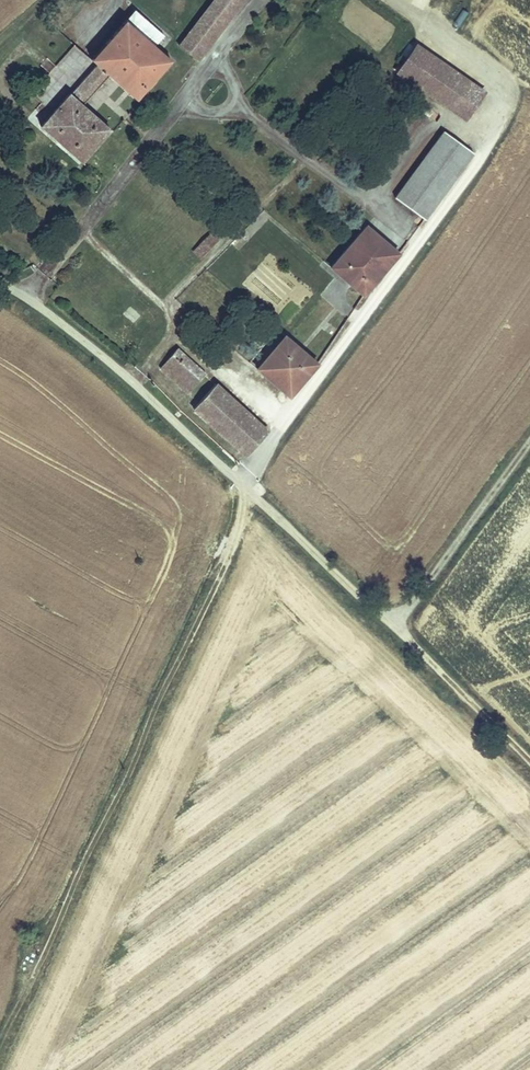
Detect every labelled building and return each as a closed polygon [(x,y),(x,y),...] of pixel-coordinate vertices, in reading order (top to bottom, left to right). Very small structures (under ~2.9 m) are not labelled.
[(176,44),(195,59),(241,0),(210,0),(176,44)] [(34,93),(55,112),(95,65),(91,61),(74,47),(34,93)] [(425,56),(412,47),(394,75),(407,84),(425,56)] [(55,112),(41,128),(86,166),(115,132),(84,106),(109,76),(137,100),(166,66),(151,54),(150,53),(135,70),(110,48),(95,65),(55,112)] [(425,56),(407,84),(427,97),(465,122),(483,94),(425,56)] [(424,215),(473,150),(443,128),(394,193),(424,215)] [(231,200),(240,208),(246,201),(238,193),(231,200)] [(217,216),(225,225),(233,217),(224,209),(217,216)] [(367,224),(330,265),(361,293),(398,251),(367,224)] [(200,259),(221,237),(212,229),(191,250),(200,259)] [(286,336),(257,368),(287,395),(316,363),(286,336)] [(171,346),(160,358),(174,371),(168,378),(183,391),(200,373),(171,346)] [(174,371),(160,358),(154,365),(168,378),(174,371)] [(211,381),(186,407),(239,456),(263,430),(211,381)]
